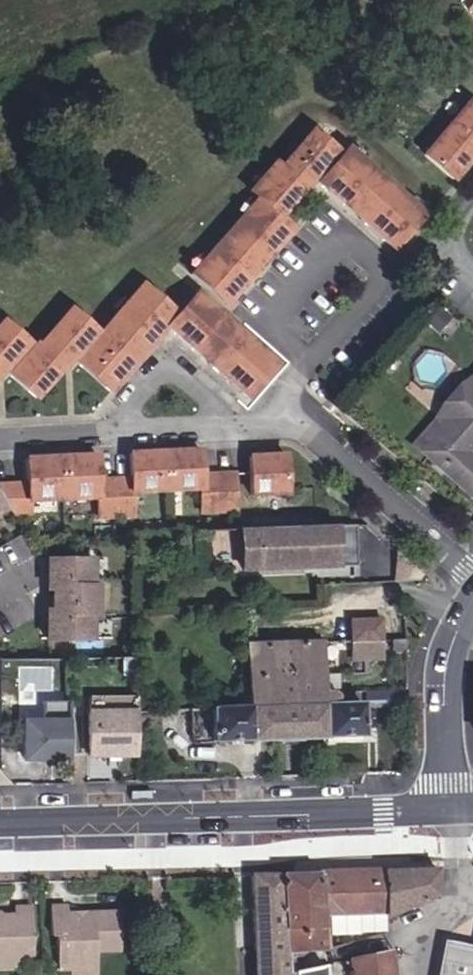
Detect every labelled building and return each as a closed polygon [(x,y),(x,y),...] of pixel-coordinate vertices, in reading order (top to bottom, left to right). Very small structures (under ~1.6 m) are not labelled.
[(450,177),(472,150),(472,104),(467,99),(421,152),(450,177)] [(293,162),(309,176),(348,209),(371,182),(373,183),(379,176),(344,145),(338,152),(309,128),(284,157),(291,164),(293,162)] [(301,186),(309,176),(293,162),(291,164),(284,157),(277,165),(301,186)] [(261,260),(290,226),(276,215),(301,186),(277,165),(272,161),(247,190),(255,196),(225,232),(232,238),(233,237),(261,260)] [(371,182),(348,209),(357,217),(387,182),(379,176),(373,183),(371,182)] [(357,217),(391,246),(421,211),(387,182),(357,217)] [(225,232),(218,240),(253,269),(261,260),(233,237),(232,238),(225,232)] [(189,273),(224,303),(253,269),(218,240),(189,273)] [(194,291),(175,313),(141,284),(112,317),(147,347),(165,326),(199,355),(229,320),(194,291)] [(112,376),(118,381),(139,356),(112,332),(113,331),(106,325),(98,334),(69,310),(44,339),(51,345),(52,344),(69,358),(103,387),(112,376)] [(139,356),(147,347),(112,317),(106,325),(113,331),(112,332),(139,356)] [(214,356),(238,328),(229,320),(199,355),(206,362),(213,354),(214,356)] [(39,393),(61,367),(37,347),(32,343),(29,346),(1,322),(0,322),(0,369),(1,370),(5,374),(26,391),(30,386),(39,393)] [(247,396),(277,362),(238,328),(214,356),(213,354),(206,362),(247,396)] [(61,367),(69,358),(52,344),(51,345),(44,339),(37,347),(61,367)] [(103,387),(108,392),(118,381),(112,376),(103,387)] [(417,444),(448,471),(466,450),(472,443),(472,381),(417,444)] [(26,391),(34,398),(39,393),(30,386),(26,391)] [(26,484),(0,485),(0,498),(7,508),(13,515),(29,514),(28,500),(97,497),(98,517),(133,515),(132,492),(200,488),(201,512),(236,510),(234,474),(201,475),(200,450),(129,454),(130,479),(97,480),(96,455),(25,459),(26,484)] [(448,471),(471,492),(472,489),(472,456),(466,450),(448,471)] [(287,494),(286,456),(250,457),(251,495),(287,494)] [(357,565),(356,523),(238,527),(239,571),(357,565)] [(384,582),(410,580),(418,570),(392,545),(384,582)] [(48,640),(92,639),(91,613),(96,613),(96,586),(91,586),(91,560),(47,561),(48,589),(53,589),(53,612),(48,612),(48,640)] [(382,650),(382,619),(351,619),(352,651),(382,650)] [(324,691),(322,642),(244,644),(247,697),(239,698),(233,708),(212,709),(214,743),(363,736),(362,702),(339,703),(333,691),(324,691)] [(50,759),(68,759),(68,702),(41,702),(41,722),(23,722),(23,759),(41,759),(41,757),(50,757),(50,759)] [(92,756),(139,755),(139,713),(91,713),(92,756)] [(438,894),(436,867),(384,869),(386,912),(386,916),(438,894)] [(323,914),(386,912),(384,869),(280,872),(286,952),(325,948),(323,914)] [(286,952),(280,872),(249,874),(254,974),(288,974),(287,971),(286,952)] [(121,948),(119,909),(86,910),(86,917),(77,917),(76,910),(67,911),(66,903),(50,904),(51,932),(56,932),(58,968),(69,967),(85,966),(96,955),(95,949),(121,948)] [(14,912),(1,913),(0,915),(0,959),(17,959),(31,959),(30,904),(14,905),(14,912)] [(447,945),(441,974),(472,974),(472,950),(447,945)] [(351,974),(391,974),(389,952),(350,960),(351,974)] [(96,955),(85,966),(69,967),(69,974),(96,974),(96,955)] [(9,970),(17,959),(0,959),(0,970),(9,970)]
